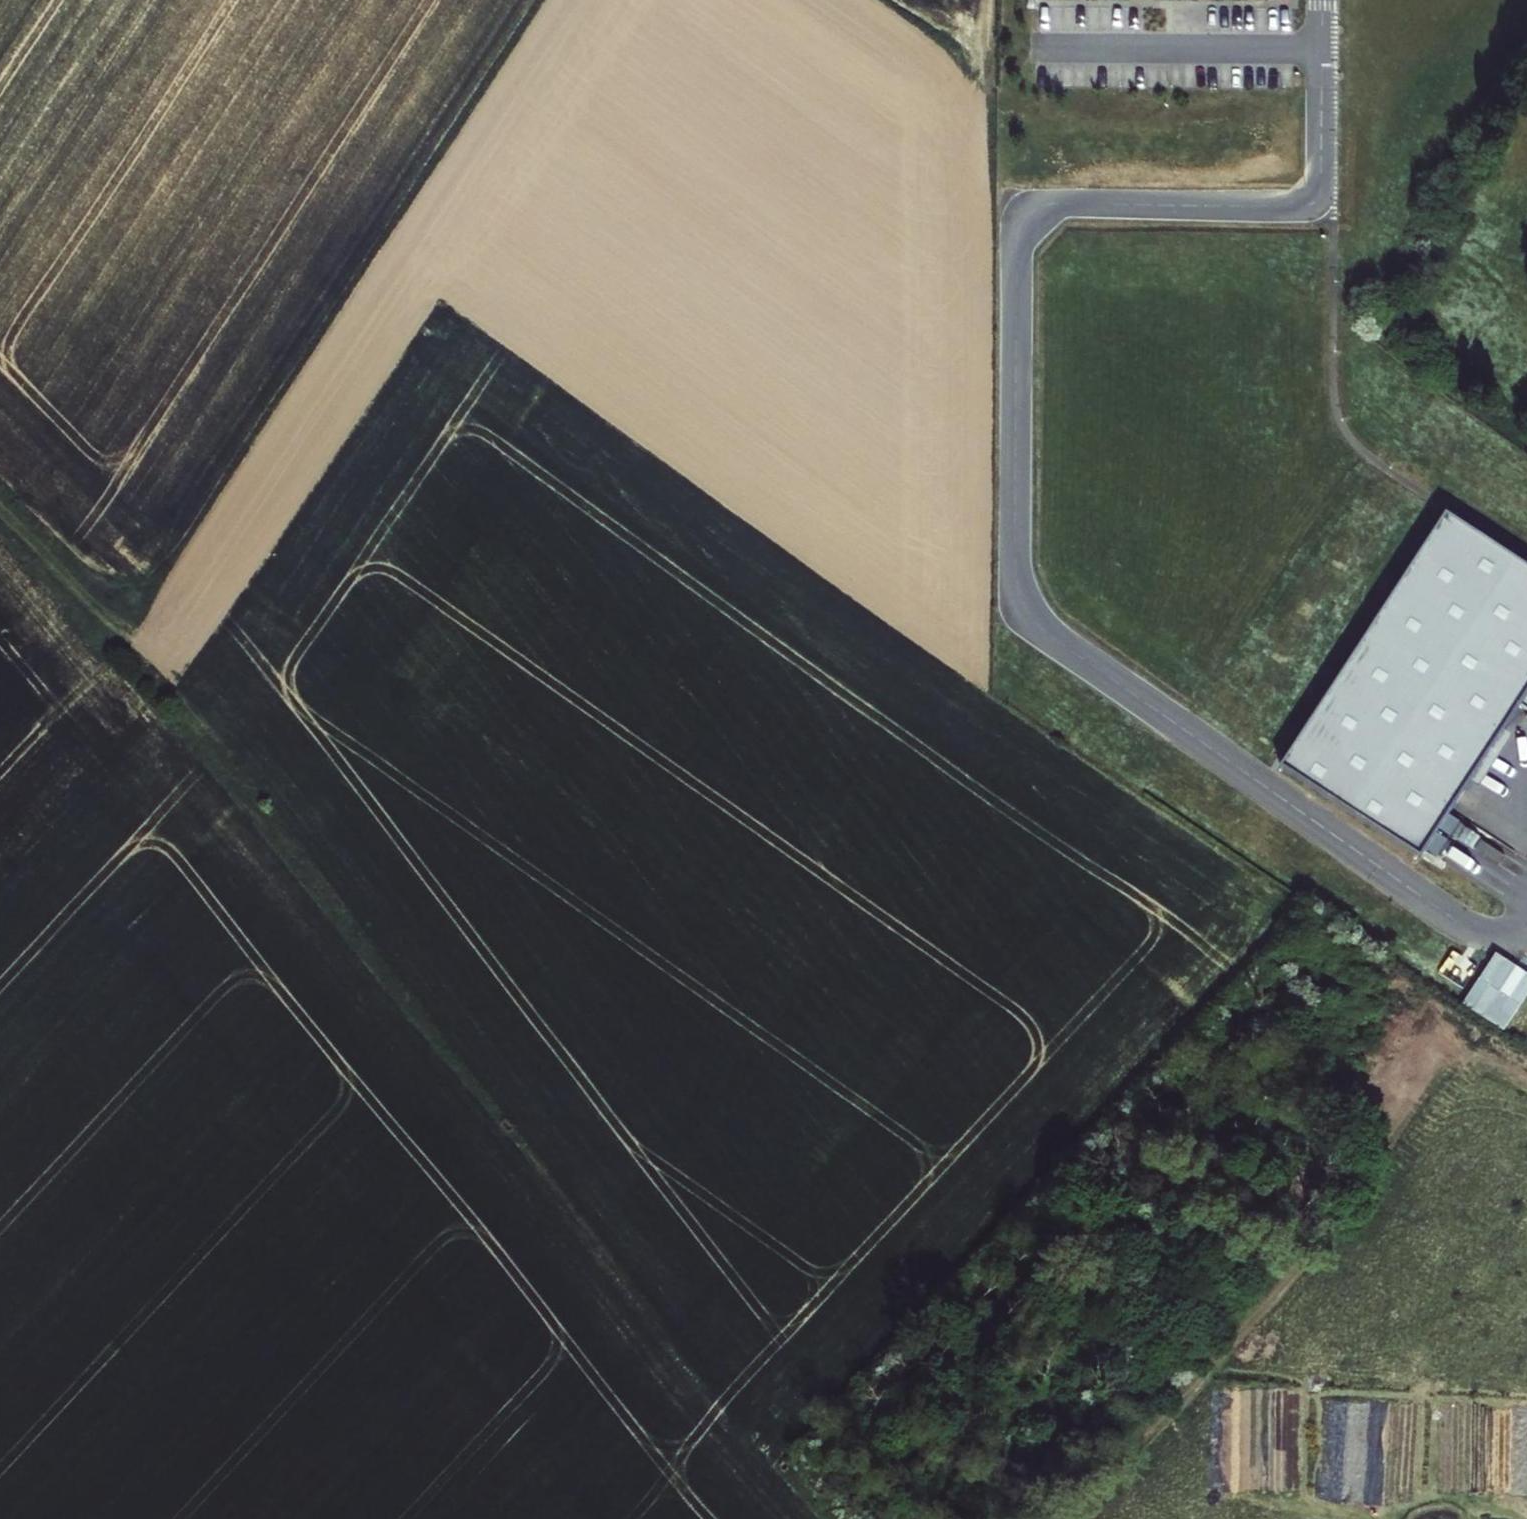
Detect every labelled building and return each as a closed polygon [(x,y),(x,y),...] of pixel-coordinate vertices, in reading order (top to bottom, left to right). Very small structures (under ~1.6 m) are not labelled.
[(1469,541),(1286,781),(1419,882),(1426,873),(1436,880),(1446,867),(1437,859),(1440,855),(1449,863),(1460,849),(1450,841),(1474,810),(1482,817),(1520,767),(1512,761),(1526,741),(1526,585),(1469,541)]
